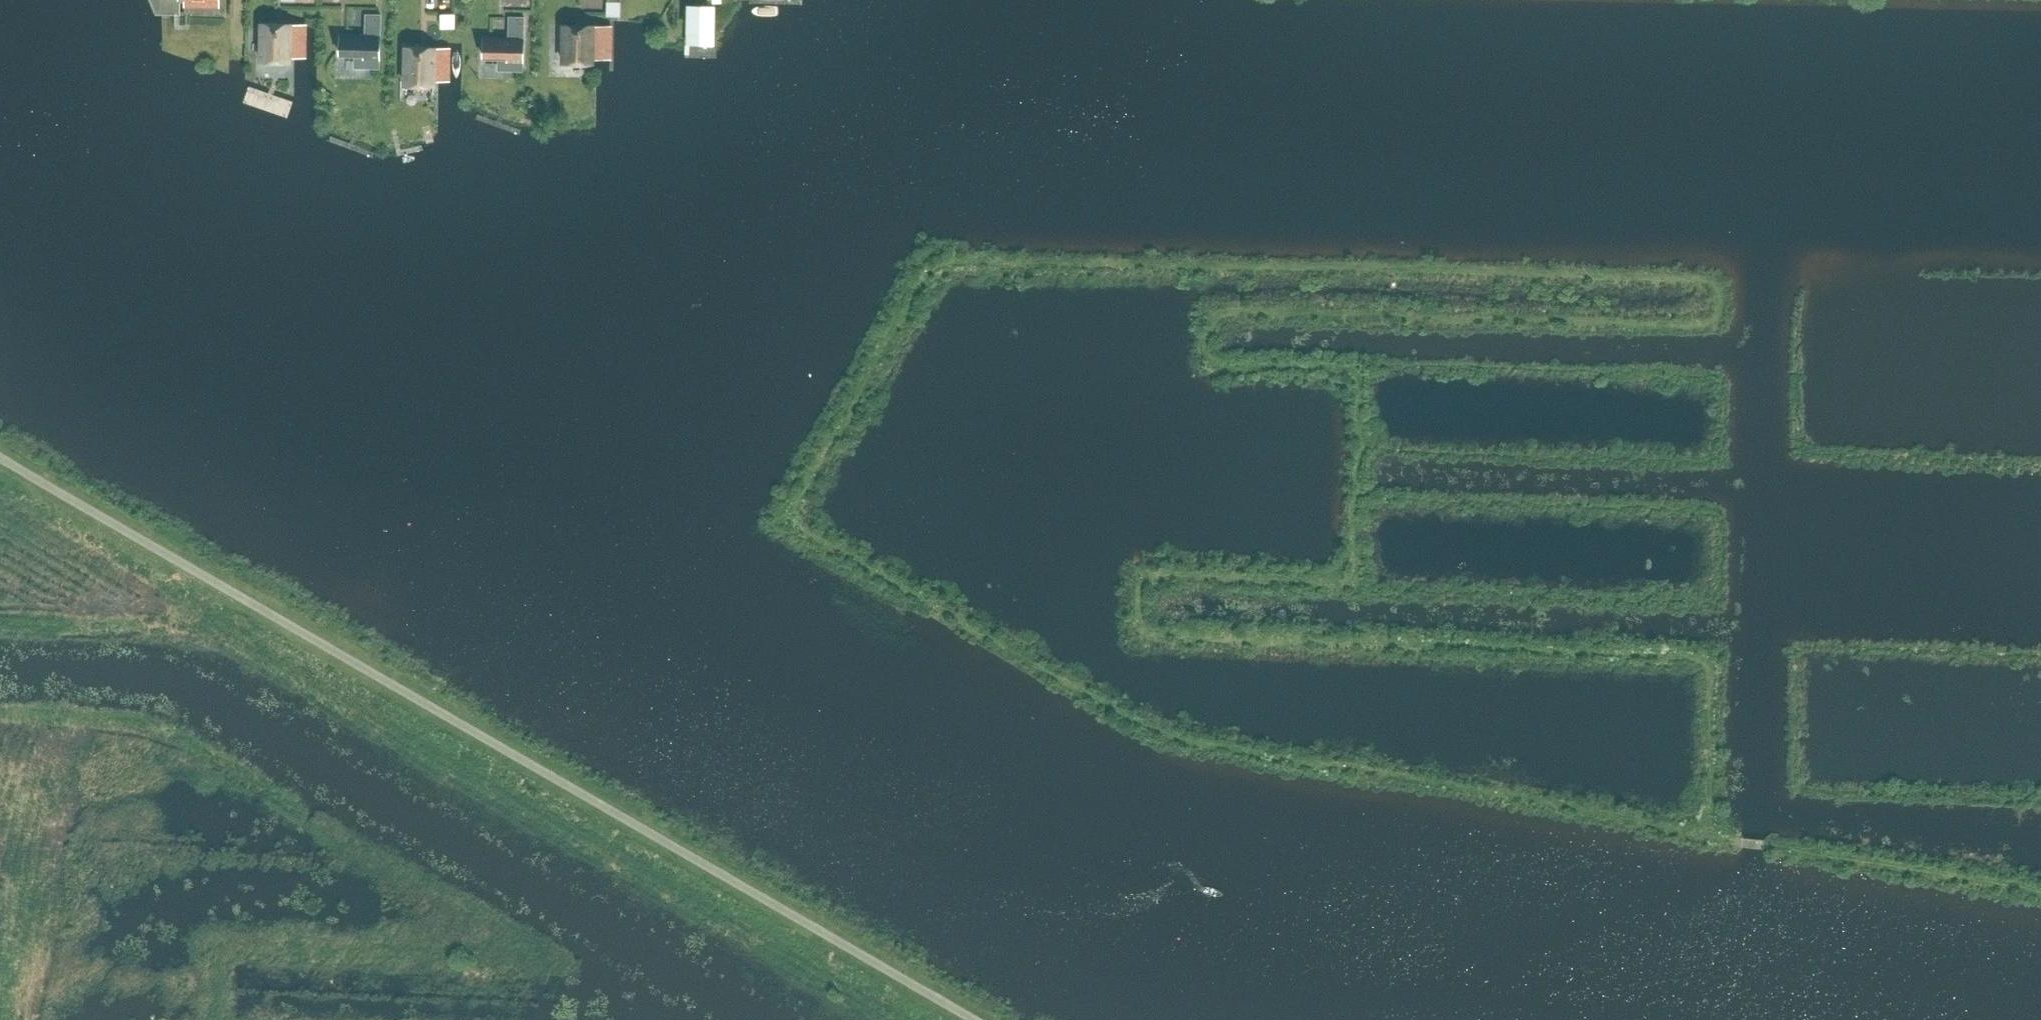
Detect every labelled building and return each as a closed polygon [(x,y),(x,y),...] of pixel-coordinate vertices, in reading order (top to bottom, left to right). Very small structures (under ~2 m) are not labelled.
[(607,14),(619,15),(620,2),(607,2),(607,14)] [(688,30),(689,30),(689,38),(711,39),(711,31),(712,31),(713,5),(688,5),(688,30)] [(339,53),(356,53),(355,66),(379,66),(380,14),(365,14),(365,35),(340,34),(339,53)] [(482,56),(499,56),(499,68),(522,69),(524,17),(509,16),(508,38),(483,37),(482,56)] [(261,57),(265,58),(265,61),(285,61),(286,58),(290,58),(290,23),(261,23),(261,57)] [(563,59),(567,59),(567,63),(587,63),(587,59),(592,60),(592,25),(563,24),(563,59)] [(405,81),(409,81),(409,85),(429,85),(429,81),(434,81),(434,46),(405,46),(405,81)]
